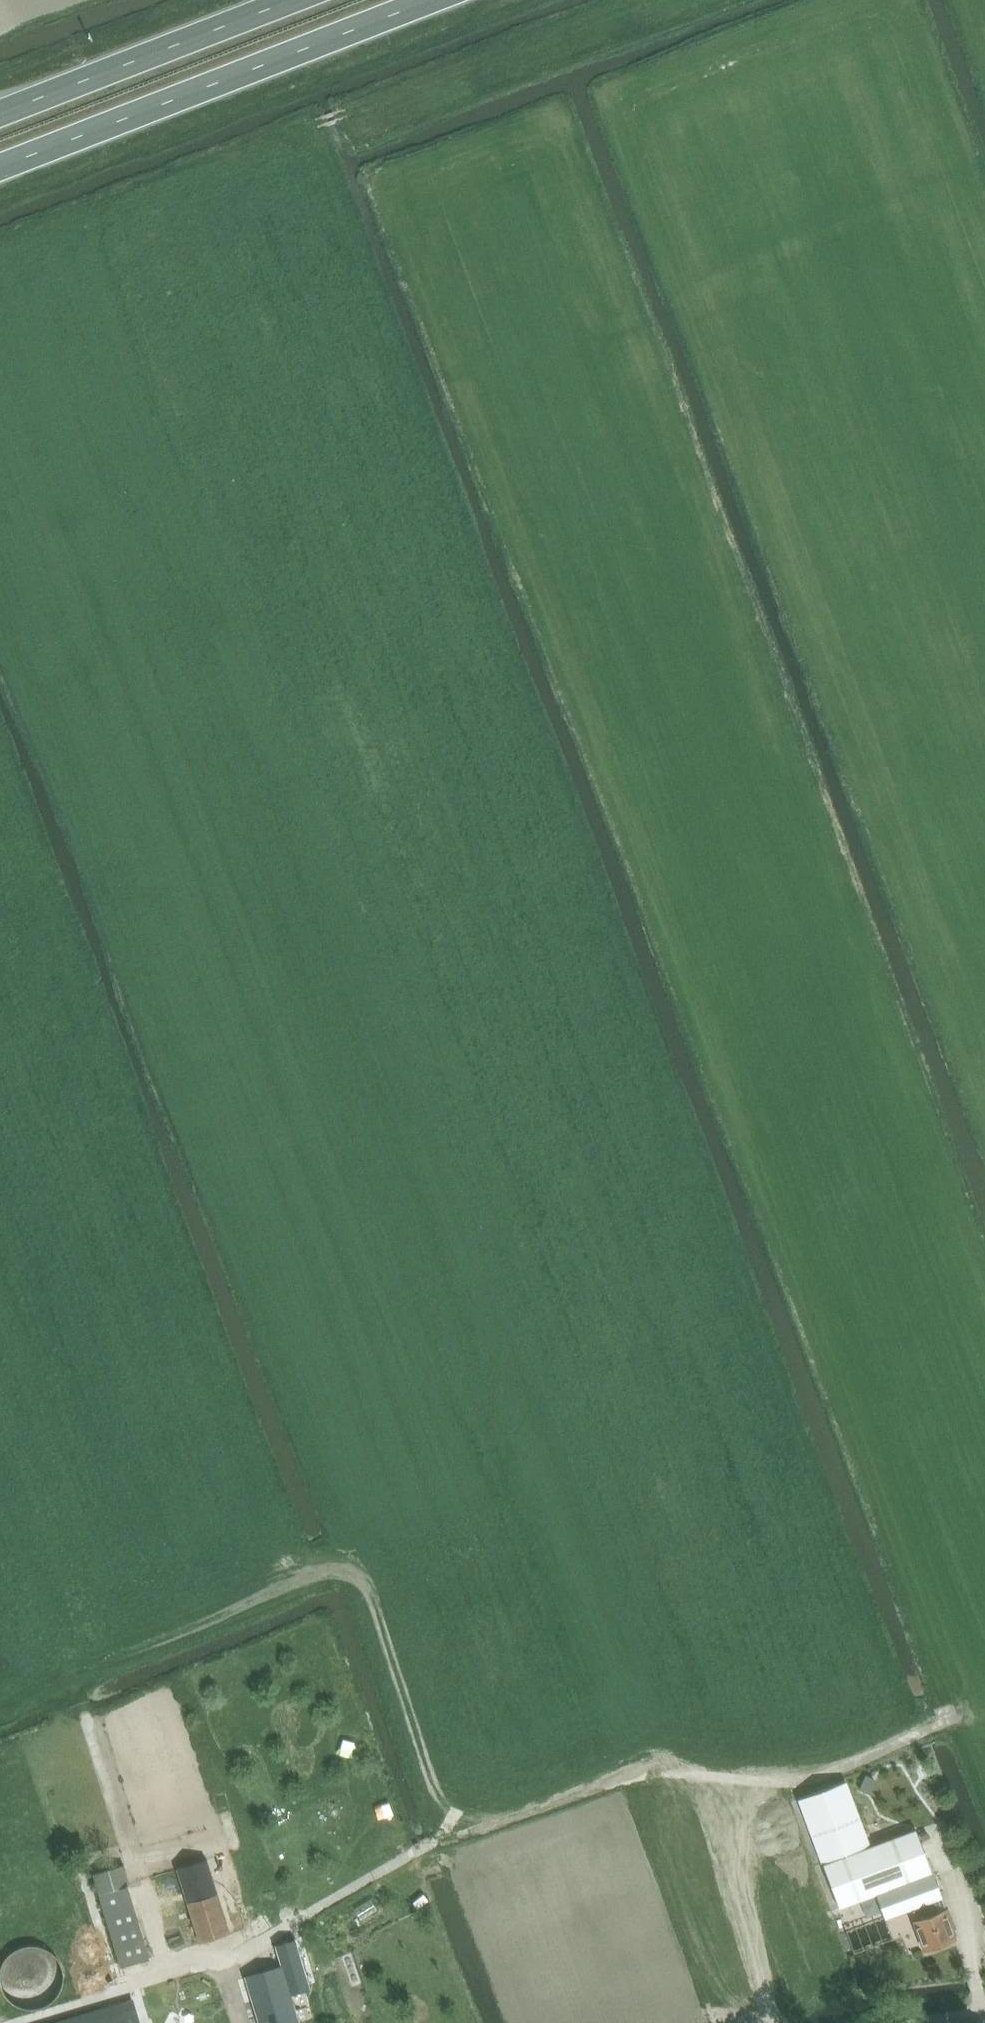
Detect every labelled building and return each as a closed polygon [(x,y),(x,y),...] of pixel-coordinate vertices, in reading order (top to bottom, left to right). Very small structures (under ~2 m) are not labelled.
[(846,1782),(799,1799),(823,1865),(870,1848),(846,1782)] [(870,1848),(823,1865),(839,1908),(861,1900),(932,1873),(916,1830),(870,1848)] [(206,1859),(177,1868),(200,1943),(229,1934),(206,1859)] [(124,1864),(93,1874),(99,1894),(128,1886),(130,1885),(129,1883),(124,1866),(124,1864)] [(932,1873),(861,1900),(867,1916),(882,1911),(885,1919),(916,1907),(933,1901),(942,1898),(932,1873)] [(920,1920),(914,1922),(924,1950),(954,1939),(949,1927),(953,1926),(947,1910),(938,1913),(933,1901),(916,1907),(920,1920)] [(245,1975),(259,2022),(298,2022),(289,1995),(309,1989),(294,1939),(275,1944),(281,1964),(245,1975)] [(58,2022),(139,2022),(133,2000),(58,2022)]
